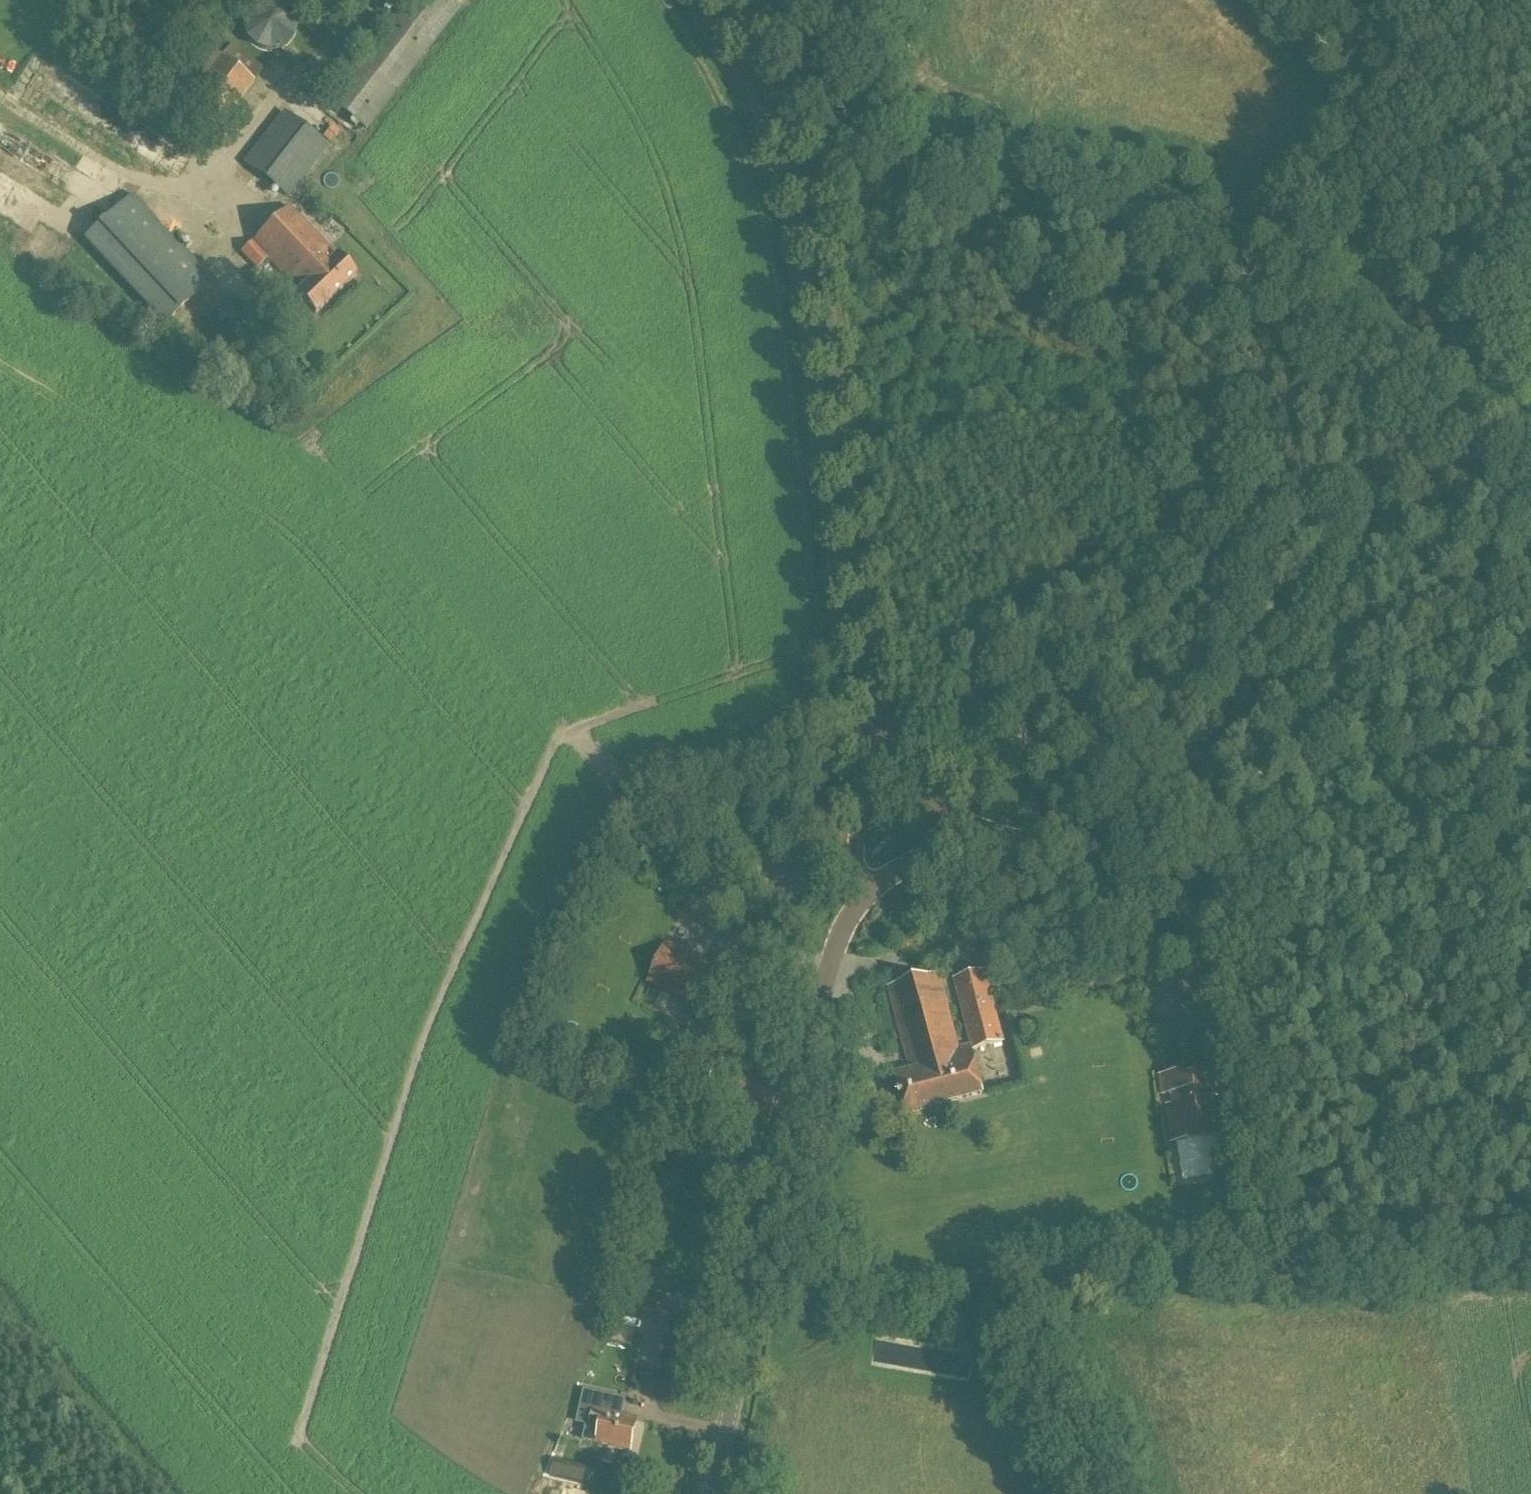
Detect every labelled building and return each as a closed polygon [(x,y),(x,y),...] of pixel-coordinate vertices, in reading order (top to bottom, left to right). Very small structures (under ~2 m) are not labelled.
[(244,25),(245,30),(246,34),(248,38),(251,41),(254,45),(257,47),(261,49),(266,50),(270,50),(275,50),(279,49),(283,47),(286,44),(290,41),(292,37),(294,33),(295,29),(295,25),(295,20),(294,16),(292,12),(290,9),(287,6),(284,3),(280,1),(276,0),(264,0),(263,0),(259,1),(256,4),(252,6),(250,9),(247,13),(246,17),(245,21),(244,25)] [(460,8),(450,0),(403,0),(326,100),(366,131),(460,8)] [(264,69),(232,44),(221,59),(205,46),(168,93),(216,130),(264,69)] [(244,164),(287,198),(327,146),(285,112),(244,164)] [(3,206),(15,188),(0,177),(0,204),(3,206)] [(164,326),(211,281),(132,198),(85,242),(164,326)] [(240,253),(256,269),(267,258),(299,291),(296,294),(316,315),(356,276),(336,255),(335,256),(288,208),(252,242),(251,241),(240,253)] [(708,1014),(728,971),(665,941),(646,984),(708,1014)] [(985,972),(954,980),(971,1046),(958,1049),(938,973),(886,987),(908,1070),(894,1074),(904,1116),(984,1095),(973,1051),(1004,1043),(985,972)] [(1224,1069),(1161,1075),(1163,1096),(1172,1095),(1173,1105),(1168,1105),(1172,1143),(1231,1137),(1224,1069)] [(663,1314),(668,1296),(634,1288),(630,1306),(663,1314)] [(632,1451),(639,1421),(594,1411),(591,1426),(588,1425),(585,1441),(632,1451)]
